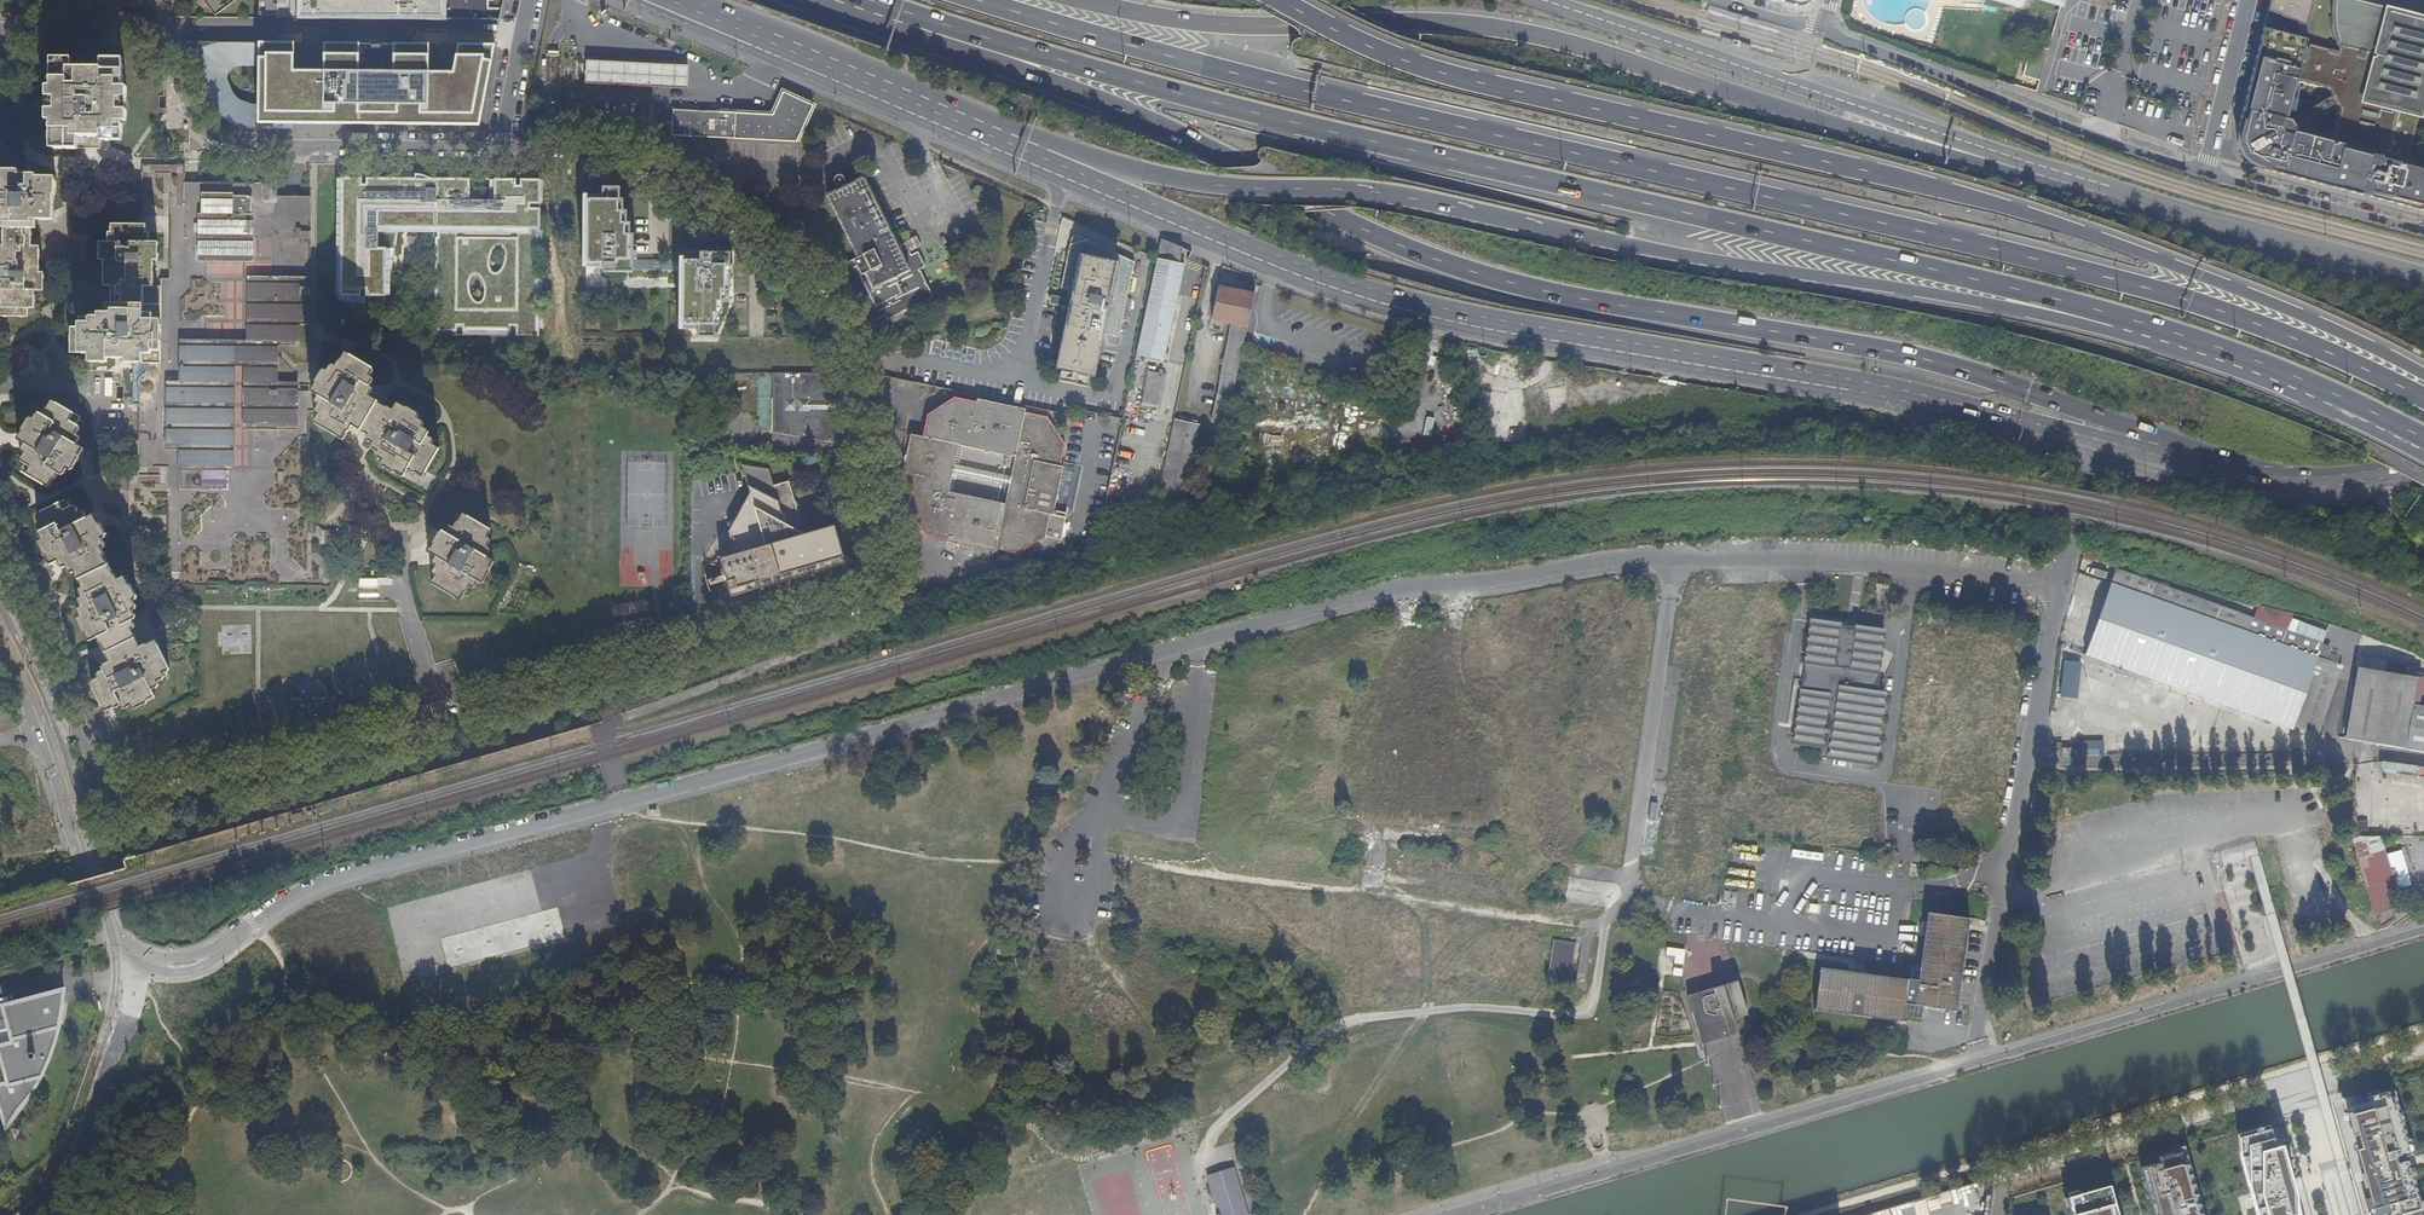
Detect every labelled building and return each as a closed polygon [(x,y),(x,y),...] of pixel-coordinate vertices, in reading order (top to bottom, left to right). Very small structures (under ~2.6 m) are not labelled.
[(89,8),(99,0),(70,0),(89,8)] [(212,16),(235,0),(201,0),(212,16)] [(259,19),(446,20),(446,0),(259,0),(259,19)] [(446,20),(500,20),(503,0),(446,0),(446,20)] [(2250,162),(2254,164),(2259,166),(2264,167),(2264,170),(2362,195),(2423,211),(2423,109),(2422,109),(2423,100),(2423,19),(2387,10),(2388,7),(2358,0),(2335,0),(2335,1),(2334,8),(2334,14),(2334,19),(2334,22),(2335,29),(2336,34),(2337,39),(2339,43),(2340,45),(2338,51),(2306,43),(2306,39),(2303,38),(2294,36),(2263,29),(2255,59),(2263,61),(2260,70),(2253,69),(2238,127),(2240,128),(2240,129),(2239,130),(2239,131),(2238,135),(2238,138),(2238,141),(2238,143),(2238,146),(2242,152),(2247,160),(2250,162)] [(2268,11),(2299,23),(2306,26),(2312,0),(2270,0),(2268,11)] [(2306,26),(2299,23),(2294,36),(2303,38),(2306,26)] [(359,43),(229,43),(218,43),(211,44),(204,46),(191,51),(195,60),(199,70),(202,80),(205,91),(208,98),(211,104),(216,111),(220,116),(227,121),(233,125),(240,127),(247,129),(293,130),(293,124),(479,126),(495,45),(394,44),(394,72),(359,72),(359,43)] [(75,71),(75,69),(74,69),(74,66),(53,65),(53,85),(49,84),(49,119),(53,120),(53,148),(124,149),(124,121),(129,121),(129,86),(125,86),(125,60),(99,59),(99,69),(98,71),(75,71)] [(689,64),(586,60),(585,83),(688,88),(689,64)] [(734,112),(732,139),(797,143),(814,105),(783,92),(772,114),(734,112)] [(578,111),(578,98),(568,98),(568,111),(578,111)] [(732,139),(734,112),(672,109),(671,136),(732,139)] [(31,228),(35,229),(36,220),(53,220),(53,195),(55,195),(55,177),(36,177),(36,174),(18,173),(18,170),(1,170),(1,180),(0,180),(0,228),(31,228)] [(338,177),(336,292),(382,293),(395,224),(433,225),(432,333),(538,334),(540,181),(438,179),(338,177)] [(896,242),(893,236),(892,235),(863,179),(840,191),(827,198),(858,259),(841,268),(863,313),(862,314),(869,327),(887,318),(890,322),(936,298),(923,271),(927,268),(914,241),(900,249),(899,248),(896,242)] [(167,363),(160,363),(141,363),(133,363),(133,398),(139,398),(139,406),(139,467),(145,468),(168,468),(168,576),(174,576),(179,576),(179,589),(307,590),(308,413),(316,413),(316,378),(316,370),(309,370),(309,324),(310,278),(311,195),(278,194),(278,190),(278,182),(195,181),(183,181),(180,181),(170,181),(168,281),(162,281),(162,305),(168,305),(167,363)] [(603,273),(634,274),(634,235),(630,235),(630,225),(627,225),(627,213),(623,213),(623,201),(619,201),(619,189),(603,189),(603,200),(585,200),(584,265),(603,266),(603,273)] [(111,286),(111,303),(142,303),(143,286),(153,286),(153,260),(158,260),(158,241),(149,241),(149,236),(149,232),(146,232),(146,223),(112,222),(111,231),(108,231),(107,240),(98,240),(98,258),(104,259),(104,286),(111,286)] [(0,228),(0,308),(0,317),(28,317),(28,308),(35,308),(35,290),(44,290),(44,272),(42,272),(42,246),(31,246),(31,228),(0,228)] [(900,231),(901,233),(906,243),(911,241),(904,229),(900,231)] [(901,233),(893,236),(896,242),(899,248),(906,244),(906,243),(901,233)] [(1067,299),(1061,298),(1059,307),(1065,308),(1053,369),(1092,378),(1102,336),(1117,338),(1121,320),(1126,321),(1130,300),(1125,299),(1133,264),(1077,235),(1074,235),(1069,237),(1066,253),(1064,262),(1058,289),(1069,291),(1067,299)] [(1156,259),(1179,264),(1183,249),(1161,239),(1156,259)] [(1057,261),(1064,262),(1066,253),(1060,251),(1057,261)] [(730,254),(678,252),(675,328),(694,329),(693,338),(712,338),(712,326),(716,327),(716,315),(719,315),(720,303),(728,303),(729,264),(730,254)] [(1156,259),(1135,361),(1139,362),(1140,357),(1162,361),(1172,319),(1175,320),(1176,314),(1173,313),(1183,265),(1179,264),(1156,259)] [(1059,307),(1061,298),(1049,295),(1046,304),(1059,307)] [(123,353),(124,363),(133,363),(141,363),(141,353),(151,354),(151,351),(160,351),(160,320),(152,319),(151,313),(142,312),(142,303),(111,303),(106,303),(106,312),(89,312),(89,316),(77,316),(77,326),(69,326),(69,352),(88,352),(88,363),(106,363),(106,352),(123,353)] [(1247,325),(1233,323),(1212,422),(1226,425),(1247,325)] [(928,342),(921,341),(919,352),(926,353),(928,342)] [(321,369),(316,378),(316,413),(316,424),(342,439),(351,425),(359,430),(376,400),(371,397),(372,368),(343,351),(338,359),(323,371),(321,369)] [(1140,405),(1158,409),(1166,375),(1148,371),(1140,405)] [(816,403),(825,403),(825,374),(773,373),(772,432),(840,443),(835,421),(834,417),(832,415),(830,413),(829,412),(824,410),(818,409),(816,409),(816,406),(816,403)] [(1042,540),(1043,537),(1047,516),(1050,517),(1052,509),(1061,470),(1058,469),(1063,445),(1046,419),(1024,414),(1025,411),(976,400),(975,402),(953,398),(925,414),(920,437),(917,437),(913,456),(917,457),(915,467),(910,466),(907,485),(909,486),(904,508),(922,536),(944,540),(943,544),(992,555),(992,551),(1016,556),(1042,540)] [(78,445),(78,416),(51,400),(44,411),(27,420),(15,440),(20,443),(21,473),(49,489),(57,477),(71,470),(83,449),(78,445)] [(392,409),(376,400),(359,430),(362,432),(380,464),(400,476),(405,468),(421,477),(438,447),(436,446),(416,411),(397,400),(392,409)] [(1174,419),(1155,505),(1182,511),(1201,425),(1174,419)] [(762,599),(816,585),(811,566),(840,558),(832,528),(803,535),(801,527),(801,526),(800,519),(800,516),(799,511),(797,507),(792,499),(787,482),(773,486),(768,468),(740,464),(753,507),(737,511),(741,527),(727,531),(734,561),(720,566),(727,590),(757,581),(762,599)] [(77,579),(108,564),(103,553),(104,534),(93,514),(86,518),(62,501),(33,515),(38,525),(37,547),(47,565),(54,562),(76,577),(77,579)] [(1061,540),(1067,513),(1052,509),(1050,517),(1047,516),(1043,537),(1061,540)] [(487,557),(488,528),(461,511),(454,523),(439,530),(426,551),(432,554),(432,583),(459,600),(465,589),(483,580),(494,561),(487,557)] [(108,564),(77,579),(78,582),(75,621),(85,642),(94,637),(102,652),(133,637),(131,633),(134,595),(124,575),(116,579),(108,564)] [(2272,641),(2318,657),(2323,643),(2290,631),(2254,618),(2115,569),(2110,584),(2272,641)] [(2110,584),(2085,655),(2292,729),(2292,728),(2318,657),(2272,641),(2110,584)] [(1883,631),(1857,627),(1857,633),(1838,630),(1839,624),(1811,620),(1794,744),(1821,747),(1821,745),(1829,746),(1828,759),(1874,765),(1884,692),(1876,690),(1883,631)] [(1857,633),(1857,627),(1848,626),(1839,624),(1838,630),(1857,633)] [(139,647),(133,637),(102,652),(105,659),(89,682),(103,712),(113,708),(134,709),(153,699),(150,694),(165,672),(169,670),(154,640),(139,647)] [(2318,657),(2292,728),(2319,734),(2343,666),(2318,657)] [(2346,739),(2423,751),(2423,677),(2357,666),(2346,739)] [(2078,755),(2078,747),(2062,747),(2062,755),(2078,755)] [(2052,792),(2041,790),(2038,812),(2047,814),(2052,792)] [(2380,838),(2355,838),(2377,908),(2404,900),(2399,884),(2395,885),(2380,838)] [(1907,982),(1906,1004),(1958,1011),(1958,1008),(1956,1008),(1967,920),(1970,921),(1970,919),(1925,913),(1925,915),(1928,915),(1920,981),(1910,981),(1910,979),(1908,978),(1907,982)] [(1575,944),(1554,941),(1549,979),(1570,982),(1575,944)] [(1666,947),(1666,956),(1672,956),(1671,975),(1682,976),(1684,948),(1666,947)] [(1051,950),(1047,965),(1061,968),(1065,953),(1051,950)] [(1904,1023),(1906,1004),(1907,982),(1865,976),(1850,974),(1822,970),(1822,967),(1820,966),(1814,1010),(1816,1011),(1816,1008),(1901,1019),(1901,1023),(1904,1023)] [(1851,967),(1850,974),(1865,976),(1866,969),(1851,967)] [(1181,996),(1194,984),(1183,974),(1171,985),(1181,996)] [(1740,1011),(1742,1021),(1749,1020),(1739,985),(1717,991),(1719,1002),(1728,999),(1732,1013),(1740,1011)] [(0,1006),(0,1057),(7,1082),(0,1084),(0,1114),(0,1116),(3,1130),(32,1093),(39,1081),(42,1078),(45,1070),(50,1059),(55,1043),(59,1030),(64,1004),(62,1004),(59,992),(66,990),(66,988),(0,1006)] [(1717,991),(1689,999),(1701,1042),(1727,1035),(1728,1037),(1737,1034),(1734,1024),(1742,1021),(1740,1011),(1732,1013),(1728,999),(1719,1002),(1717,991)] [(2348,1112),(2360,1157),(2377,1214),(2423,1214),(2423,1208),(2411,1161),(2416,1159),(2397,1091),(2373,1098),(2374,1104),(2348,1112)] [(17,1127),(11,1129),(15,1141),(21,1139),(17,1127)] [(2286,1147),(2279,1149),(2274,1131),(2243,1140),(2245,1158),(2261,1214),(2305,1214),(2286,1147)] [(2140,1166),(2154,1214),(2200,1214),(2201,1212),(2197,1212),(2198,1202),(2194,1202),(2195,1192),(2191,1192),(2192,1183),(2189,1182),(2189,1173),(2186,1172),(2187,1163),(2183,1163),(2180,1151),(2158,1157),(2159,1161),(2140,1166)] [(1215,1214),(1247,1214),(1233,1168),(1205,1177),(1217,1214),(1215,1214)] [(2109,1185),(2067,1196),(2072,1214),(2117,1214),(2109,1185)]
